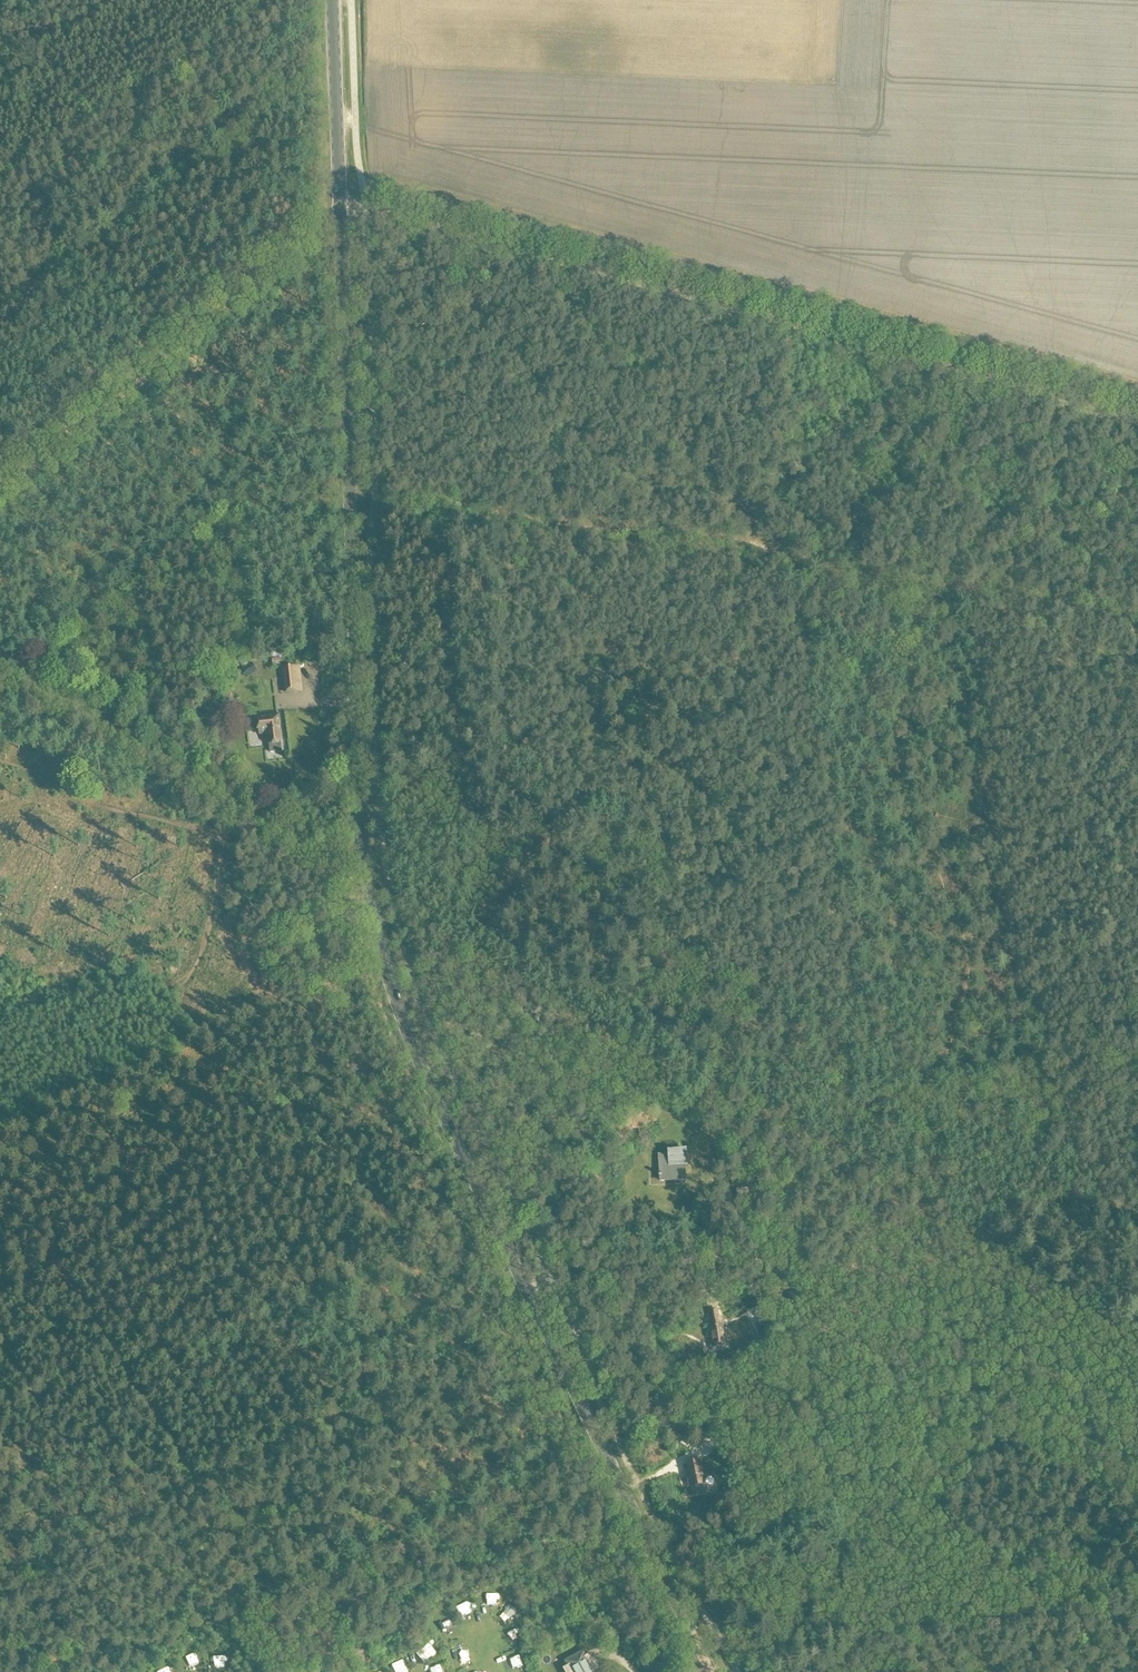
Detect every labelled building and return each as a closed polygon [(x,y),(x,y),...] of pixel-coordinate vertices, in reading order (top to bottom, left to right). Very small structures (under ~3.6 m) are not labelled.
[(243,676),(248,678),(258,672),(257,666),(252,664),(243,670),(243,676)] [(285,670),(287,694),(302,692),(299,668),(285,670)] [(278,717),(263,719),(257,719),(259,736),(269,736),(271,754),(282,752),(281,744),(278,717)] [(687,1150),(668,1152),(668,1154),(658,1154),(658,1155),(659,1155),(660,1174),(659,1174),(659,1176),(660,1176),(660,1181),(686,1180),(686,1173),(685,1173),(685,1166),(688,1165),(687,1150)] [(717,1238),(713,1248),(720,1251),(724,1241),(717,1238)] [(714,1347),(726,1345),(723,1333),(721,1326),(720,1325),(718,1320),(720,1320),(720,1318),(718,1318),(716,1310),(711,1310),(711,1324),(712,1331),(711,1331),(714,1347)] [(764,1341),(774,1337),(768,1323),(758,1328),(764,1341)] [(681,1445),(688,1433),(678,1426),(670,1437),(681,1445)] [(688,1464),(690,1471),(684,1472),(685,1479),(688,1479),(690,1489),(693,1488),(693,1492),(695,1493),(703,1491),(705,1489),(704,1484),(701,1468),(700,1469),(699,1461),(688,1464)] [(613,1623),(597,1631),(603,1644),(620,1636),(613,1623)] [(583,1653),(567,1662),(572,1671),(593,1671),(583,1653)]
